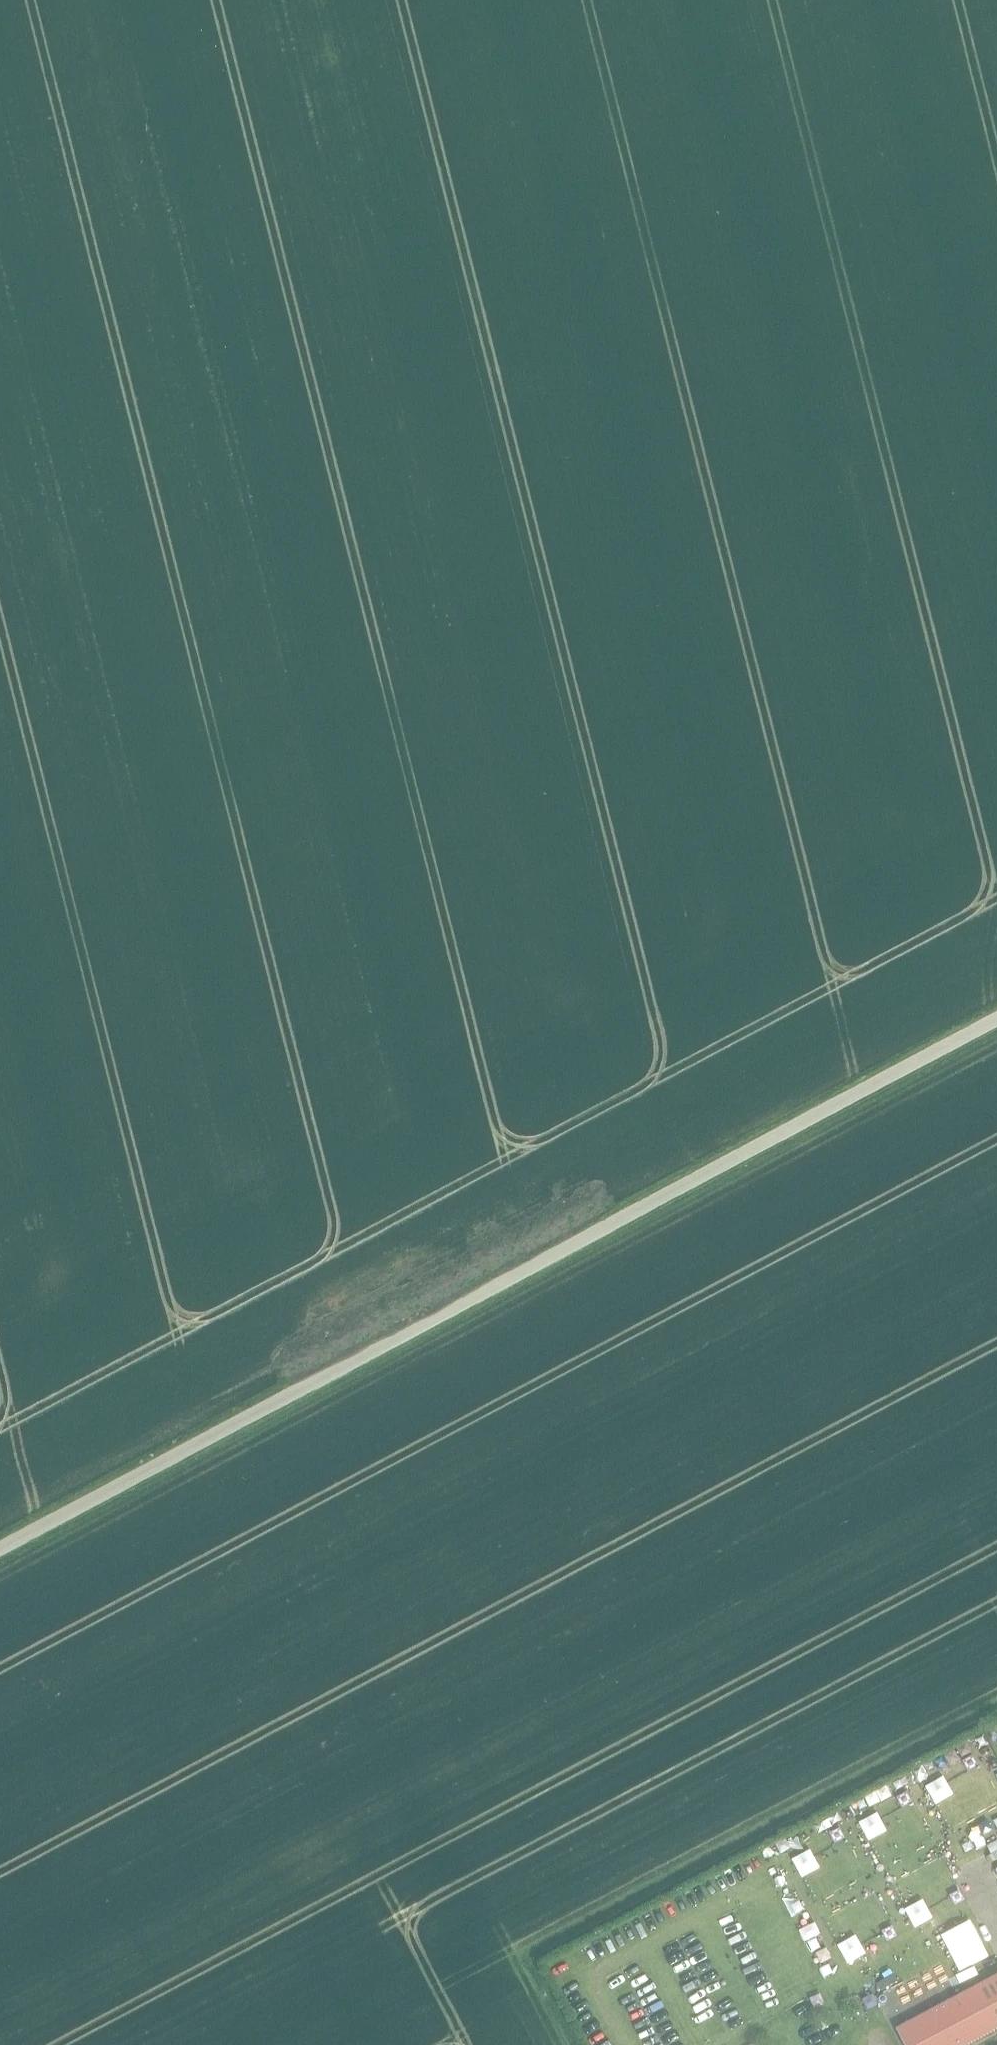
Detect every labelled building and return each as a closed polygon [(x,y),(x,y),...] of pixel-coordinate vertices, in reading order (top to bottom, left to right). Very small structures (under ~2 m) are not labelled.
[(904,2044),(967,2044),(996,2029),(996,1974),(895,2028),(904,2044)]
